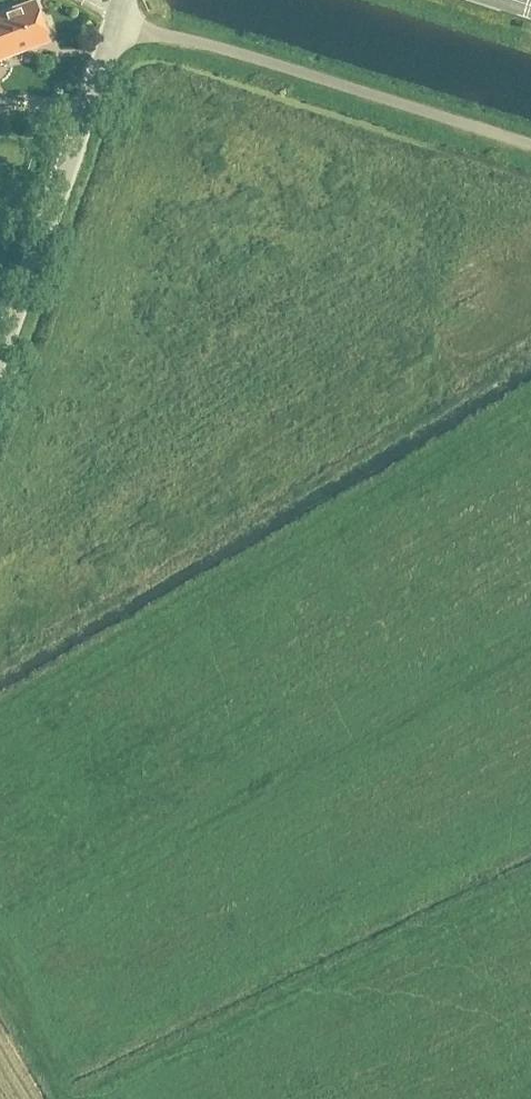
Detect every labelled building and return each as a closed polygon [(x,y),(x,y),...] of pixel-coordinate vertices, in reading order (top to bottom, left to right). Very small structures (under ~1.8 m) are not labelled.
[(0,14),(0,59),(46,42),(44,36),(47,34),(43,23),(39,24),(31,3),(0,14)]
